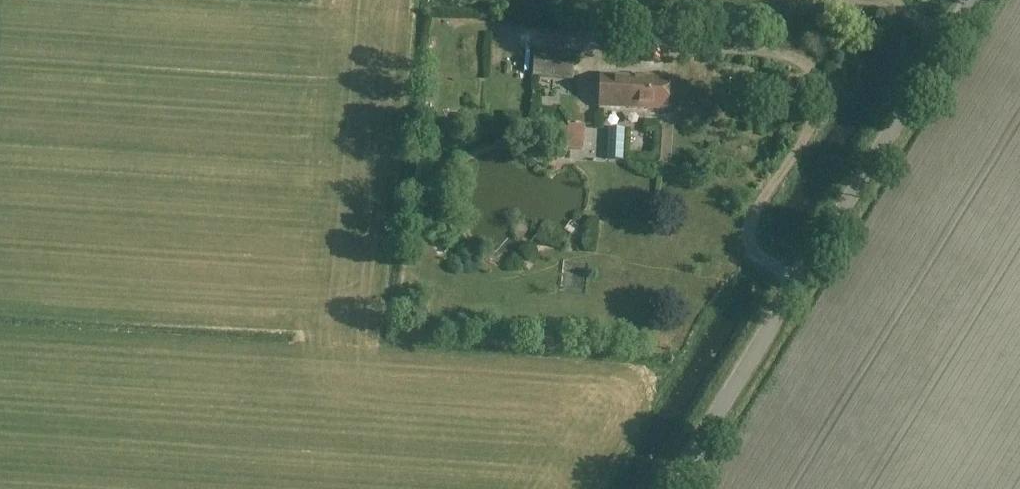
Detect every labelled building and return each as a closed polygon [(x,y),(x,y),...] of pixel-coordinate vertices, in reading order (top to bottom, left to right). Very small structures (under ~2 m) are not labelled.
[(532,76),(549,77),(548,89),(563,90),(564,78),(572,79),(574,52),(534,50),(532,76)] [(648,61),(659,62),(659,51),(649,50),(648,61)] [(601,74),(599,106),(667,108),(669,78),(644,77),(644,80),(636,80),(637,77),(601,74)] [(585,120),(568,124),(573,147),(590,144),(585,120)]
